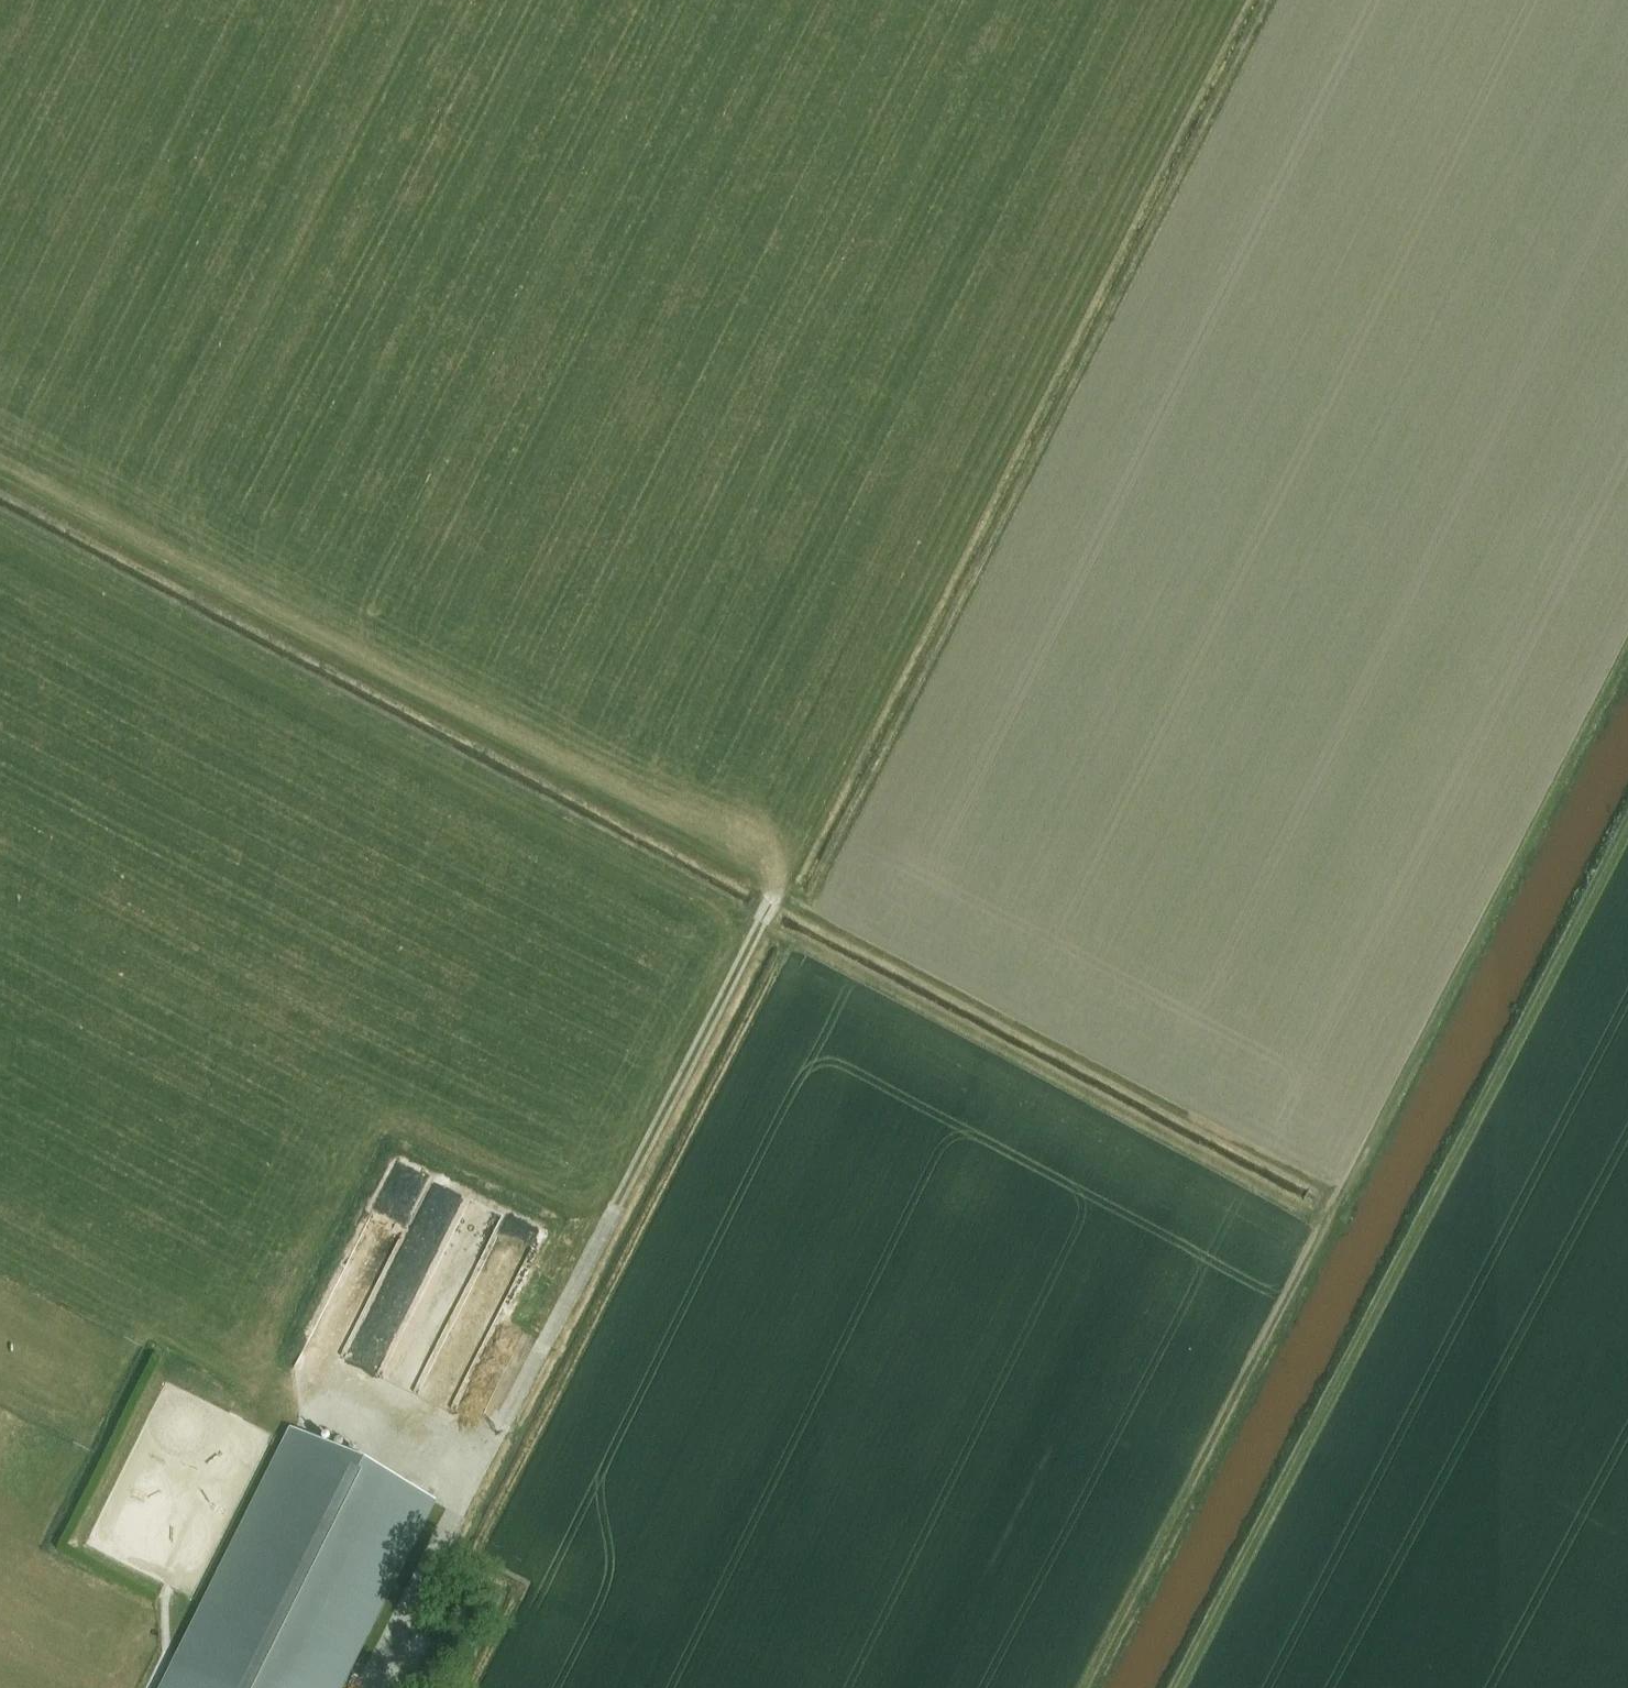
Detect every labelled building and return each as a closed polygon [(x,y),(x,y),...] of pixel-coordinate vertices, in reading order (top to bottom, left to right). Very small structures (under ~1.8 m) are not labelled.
[(330,1302),(314,1338),(353,1355),(349,1366),(381,1380),(433,1260),(413,1251),(398,1287),(378,1278),(362,1315),(330,1302)] [(457,1406),(489,1332),(457,1318),(425,1392),(457,1406)] [(437,1501),(290,1429),(162,1687),(344,1687),(437,1501)]
